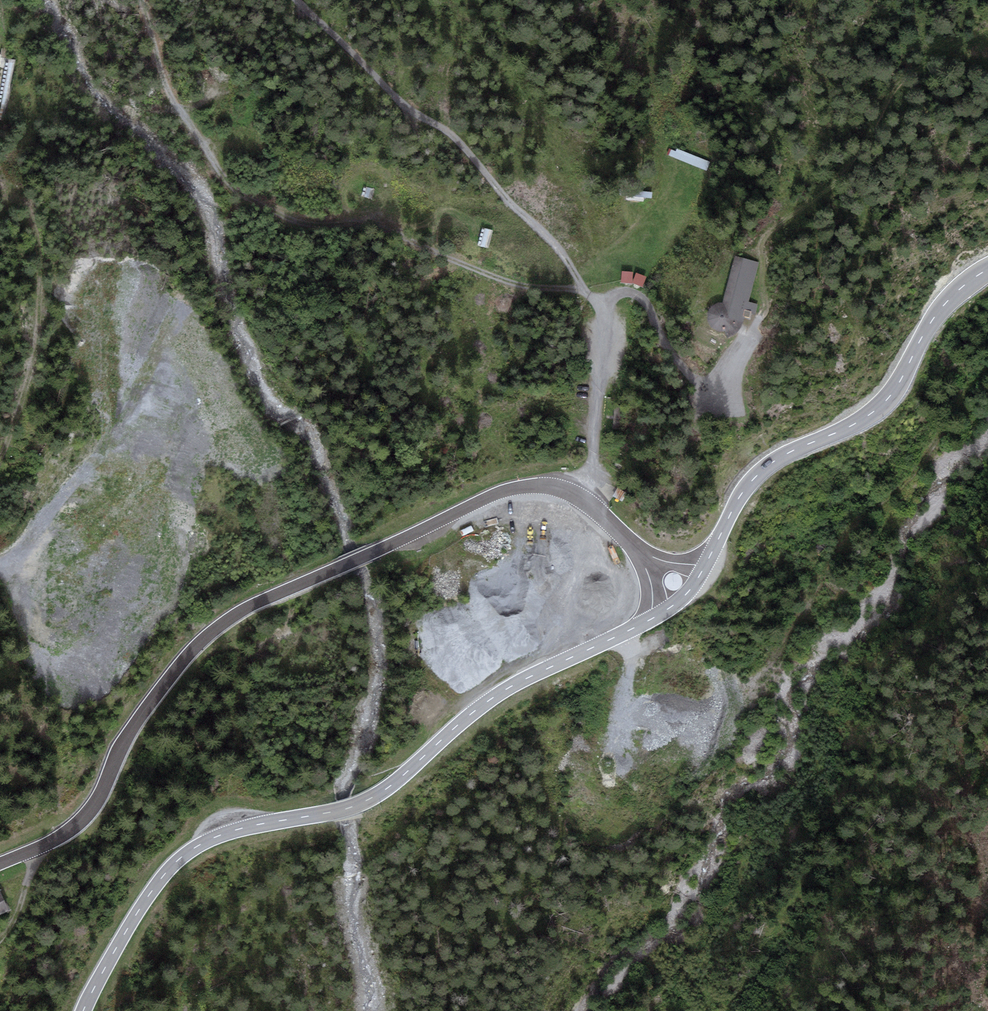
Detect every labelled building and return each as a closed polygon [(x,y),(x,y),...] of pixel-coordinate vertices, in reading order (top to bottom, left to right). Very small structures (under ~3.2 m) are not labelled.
[(706,172),(709,163),(671,150),(668,160),(706,172)] [(374,193),(364,190),(362,198),(371,202),(374,193)] [(482,233),(479,251),(490,253),(492,235),(482,233)] [(760,266),(737,260),(725,306),(717,308),(712,313),(710,318),(710,325),(713,332),(720,336),(727,336),(729,343),(743,334),(747,316),(759,319),(761,310),(750,307),(760,266)] [(647,279),(650,268),(627,262),(624,273),(647,279)] [(644,291),(647,280),(623,274),(620,285),(644,291)] [(11,914),(2,892),(0,893),(0,918),(11,914)]
